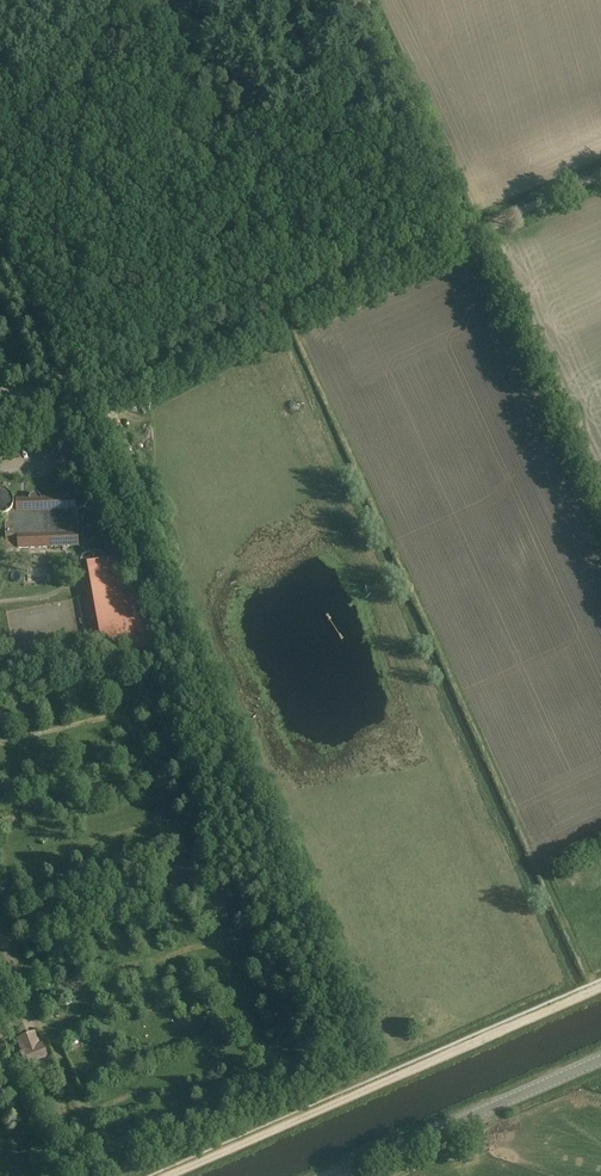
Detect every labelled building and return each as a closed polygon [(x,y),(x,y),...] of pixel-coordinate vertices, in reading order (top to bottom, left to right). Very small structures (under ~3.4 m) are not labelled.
[(77,487),(75,488),(74,488),(73,488),(72,489),(71,489),(70,490),(69,491),(68,492),(67,494),(66,494),(66,496),(66,497),(66,498),(66,499),(42,500),(42,498),(41,497),(40,496),(39,495),(37,494),(36,494),(35,494),(33,494),(32,495),(31,496),(30,497),(30,498),(29,499),(29,500),(29,503),(15,504),(15,502),(14,501),(14,500),(13,499),(13,497),(12,496),(11,495),(10,494),(9,494),(8,493),(6,492),(4,492),(3,492),(1,492),(0,492),(0,517),(1,517),(3,517),(4,517),(6,516),(7,542),(19,541),(19,550),(79,547),(78,511),(79,510),(80,510),(82,509),(83,509),(84,508),(86,507),(86,506),(87,505),(88,503),(88,502),(88,500),(88,498),(88,496),(88,495),(87,494),(86,492),(85,491),(83,489),(82,489),(81,488),(79,488),(77,487)] [(95,552),(93,552),(92,553),(90,553),(89,553),(88,554),(86,555),(85,556),(84,557),(83,558),(83,559),(82,560),(82,561),(81,562),(81,563),(81,565),(81,566),(81,567),(82,568),(82,570),(83,571),(83,572),(84,572),(85,574),(87,575),(89,576),(90,576),(105,657),(157,648),(153,623),(148,624),(144,601),(140,602),(138,591),(130,592),(124,558),(105,562),(105,561),(105,560),(104,559),(104,558),(102,556),(101,555),(99,554),(97,553),(95,552)] [(38,582),(53,583),(53,576),(45,576),(46,567),(39,566),(38,582)] [(117,679),(109,681),(116,707),(125,704),(117,679)] [(141,681),(147,704),(153,703),(148,680),(141,681)] [(74,690),(81,716),(90,714),(83,688),(74,690)] [(34,721),(40,720),(37,698),(30,700),(34,721)] [(162,753),(165,761),(181,755),(178,747),(162,753)] [(178,781),(181,790),(196,784),(193,776),(178,781)] [(24,814),(21,805),(0,813),(0,822),(24,814)] [(189,823),(209,814),(205,806),(186,816),(189,823)] [(161,858),(169,854),(158,831),(150,835),(161,858)] [(130,871),(139,868),(130,844),(122,847),(130,871)] [(176,934),(183,933),(177,907),(170,909),(176,934)] [(29,917),(31,925),(44,921),(42,914),(29,917)] [(144,920),(137,923),(148,947),(154,944),(144,920)] [(126,925),(119,930),(129,946),(136,941),(126,925)] [(257,964),(271,960),(268,948),(253,952),(257,964)] [(34,959),(37,966),(55,960),(52,953),(34,959)] [(274,972),(260,975),(262,988),(276,984),(274,972)] [(182,990),(183,996),(194,994),(193,988),(182,990)] [(147,1015),(154,1014),(151,993),(144,994),(147,1015)] [(121,1005),(138,1002),(136,994),(119,997),(121,1005)] [(73,1001),(57,1009),(60,1016),(77,1007),(73,1001)] [(217,1008),(223,1026),(230,1024),(224,1006),(217,1008)] [(183,1020),(185,1028),(210,1021),(209,1014),(183,1020)] [(35,1032),(15,1039),(20,1052),(18,1053),(24,1067),(47,1058),(42,1043),(39,1044),(35,1032)] [(275,1047),(300,1044),(299,1035),(274,1039),(275,1047)] [(133,1038),(130,1046),(154,1056),(157,1048),(133,1038)] [(114,1069),(115,1044),(106,1044),(106,1069),(114,1069)] [(83,1071),(89,1069),(82,1045),(75,1047),(83,1071)] [(52,1105),(62,1128),(71,1124),(61,1101),(52,1105)]
